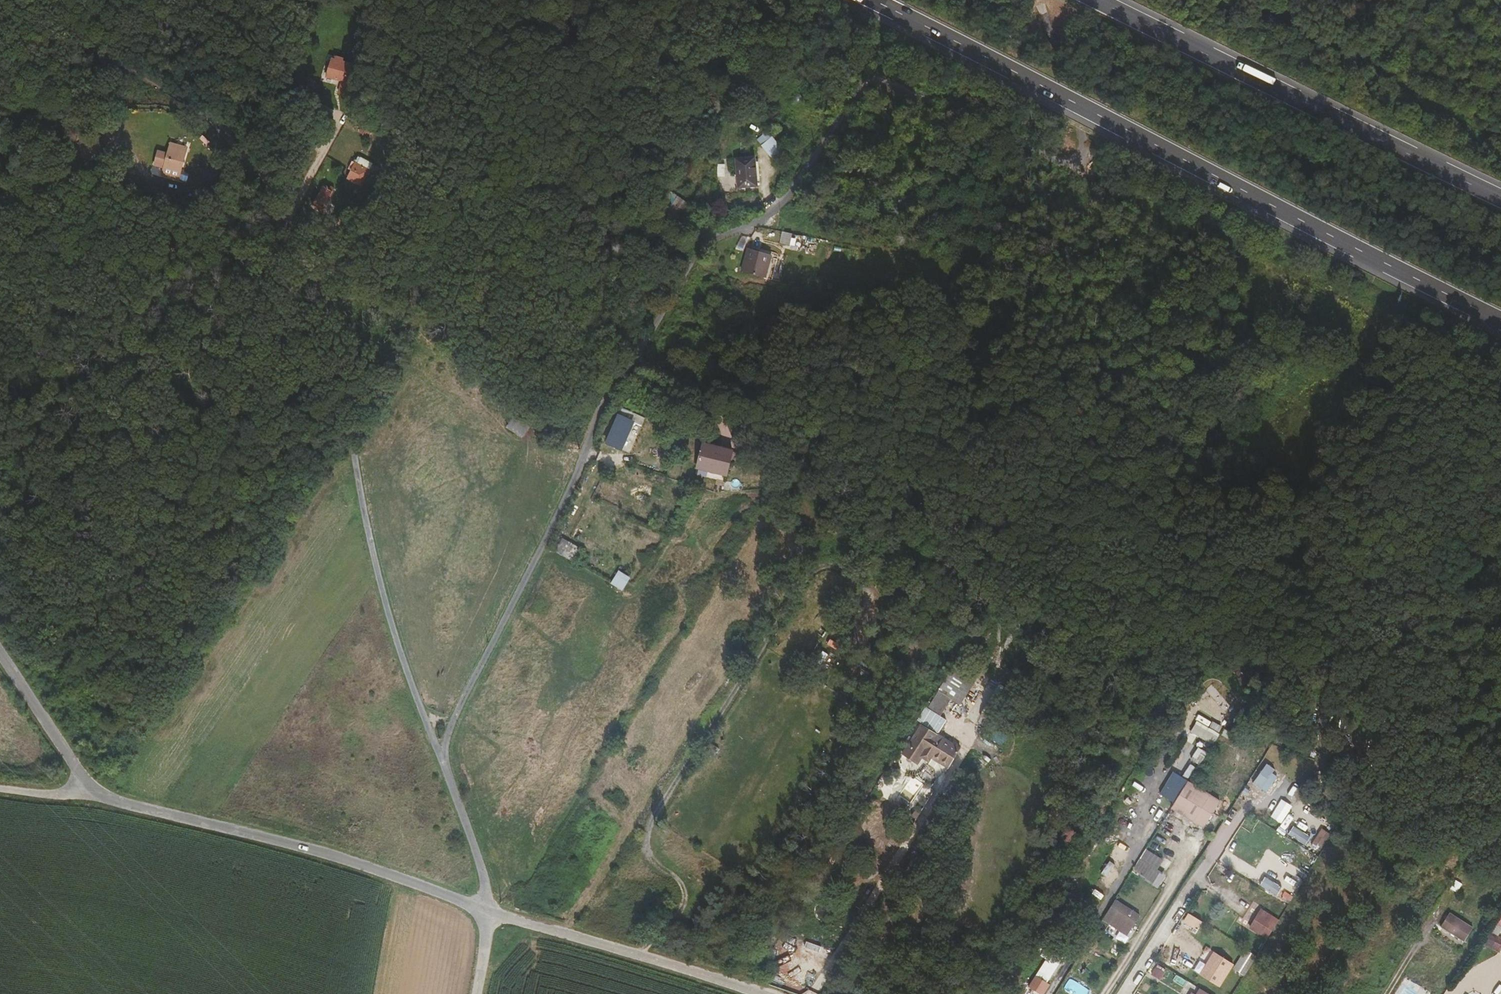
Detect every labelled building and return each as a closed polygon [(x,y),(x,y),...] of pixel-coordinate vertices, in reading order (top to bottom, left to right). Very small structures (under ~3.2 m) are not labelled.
[(333,59),(329,58),(325,76),(339,80),(336,92),(346,95),(353,70),(349,69),(350,64),(340,61),(340,58),(334,55),(333,59)] [(865,115),(873,121),(878,114),(869,108),(865,115)] [(365,135),(374,140),(378,131),(372,128),(373,126),(370,125),(365,135)] [(342,140),(350,143),(353,139),(357,141),(360,135),(356,133),(356,131),(348,127),(342,140)] [(767,137),(758,147),(771,159),(780,148),(767,137)] [(168,143),(167,148),(182,151),(183,147),(168,143)] [(182,151),(167,148),(162,169),(178,173),(182,151)] [(732,161),(740,189),(758,184),(750,156),(732,161)] [(356,189),(363,174),(367,167),(364,166),(353,161),(350,167),(348,166),(345,173),(347,174),(343,182),(356,189)] [(321,197),(317,195),(309,213),(317,216),(326,196),(322,194),(321,197)] [(678,217),(688,202),(678,196),(668,210),(678,217)] [(782,243),(790,243),(790,232),(782,232),(782,243)] [(766,254),(743,248),(737,271),(761,277),(766,254)] [(361,258),(369,263),(372,265),(380,252),(374,249),(372,252),(366,249),(361,258)] [(363,273),(369,263),(361,258),(355,268),(363,273)] [(1268,296),(1256,290),(1248,304),(1260,310),(1268,296)] [(1284,302),(1280,300),(1272,313),(1277,316),(1284,302)] [(602,443),(616,448),(627,419),(613,414),(602,443)] [(523,437),(529,428),(513,418),(507,427),(523,437)] [(696,474),(725,480),(731,454),(701,448),(696,474)] [(570,557),(576,543),(562,538),(557,552),(570,557)] [(619,569),(611,583),(623,590),(631,577),(619,569)] [(932,703),(921,720),(935,729),(945,712),(932,703)] [(917,732),(921,735),(926,727),(921,724),(917,732)] [(1183,754),(1199,764),(1213,742),(1197,732),(1183,754)] [(956,759),(917,735),(906,754),(902,752),(897,759),(921,773),(923,768),(942,780),(956,759)] [(1120,751),(1112,748),(1108,759),(1115,762),(1120,751)] [(1279,768),(1295,781),(1299,775),(1283,763),(1279,768)] [(1267,792),(1279,776),(1266,767),(1254,783),(1267,792)] [(1173,770),(1160,794),(1174,801),(1187,778),(1173,770)] [(1205,824),(1174,805),(1157,831),(1189,851),(1205,824)] [(1294,825),(1288,835),(1306,844),(1311,834),(1294,825)] [(1281,849),(1297,858),(1302,849),(1286,840),(1281,849)] [(1168,874),(1165,872),(1171,862),(1148,847),(1132,870),(1158,888),(1168,874)] [(1262,879),(1273,859),(1261,852),(1250,872),(1262,879)] [(1102,920),(1113,926),(1113,927),(1128,936),(1141,914),(1116,898),(1102,920)] [(1184,922),(1198,929),(1203,920),(1188,913),(1184,922)] [(1441,927),(1464,942),(1473,928),(1450,913),(1441,927)] [(1259,951),(1271,932),(1253,921),(1241,940),(1259,951)] [(1491,932),(1498,936),(1500,931),(1500,926),(1495,923),(1491,932)] [(1101,924),(1089,943),(1114,959),(1126,940),(1101,924)] [(1174,933),(1188,941),(1193,933),(1179,925),(1174,933)] [(1500,953),(1500,950),(1500,937),(1498,936),(1491,932),(1483,944),(1500,953)] [(951,941),(946,947),(958,955),(962,948),(951,941)] [(1065,957),(1054,950),(1037,978),(1048,984),(1065,957)] [(1236,988),(1249,968),(1238,961),(1226,981),(1236,988)] [(1227,977),(1206,964),(1192,987),(1203,993),(1216,993),(1227,977)] [(1161,979),(1165,971),(1156,966),(1152,975),(1161,979)] [(1037,978),(1030,989),(1039,993),(1044,993),(1049,985),(1048,984),(1037,978)]
